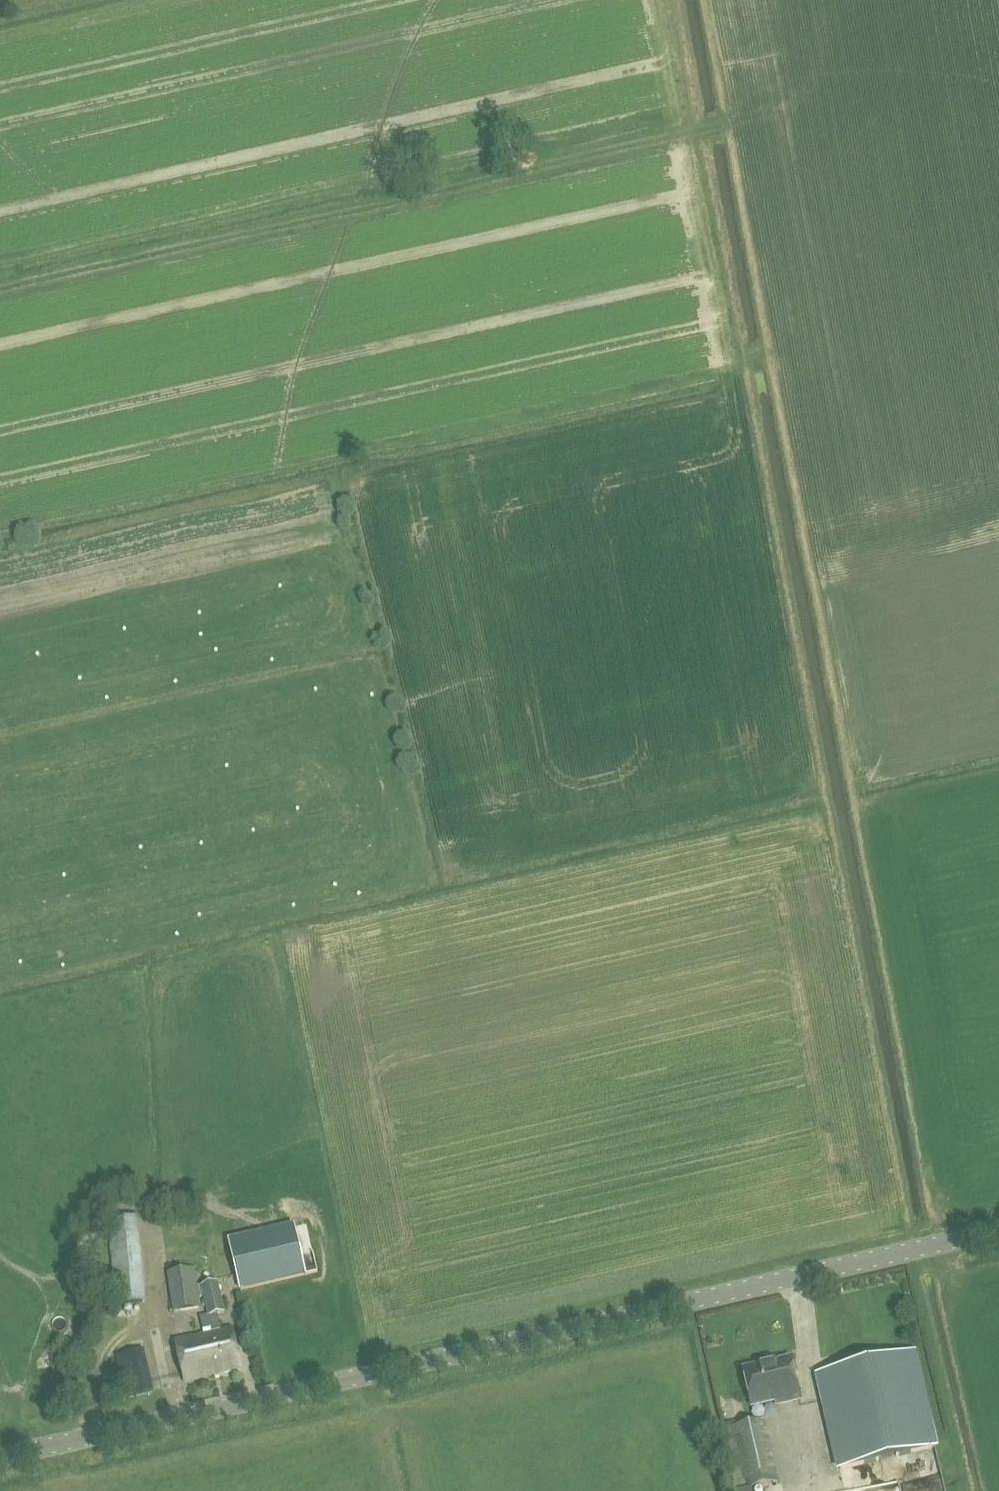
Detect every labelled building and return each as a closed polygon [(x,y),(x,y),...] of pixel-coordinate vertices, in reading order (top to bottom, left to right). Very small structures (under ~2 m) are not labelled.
[(137,1217),(111,1219),(119,1302),(145,1300),(137,1217)] [(240,1290),(305,1274),(294,1226),(229,1241),(240,1290)] [(201,1308),(195,1268),(167,1272),(173,1312),(201,1308)] [(221,1329),(217,1314),(225,1312),(218,1281),(200,1285),(207,1315),(200,1316),(203,1333),(221,1329)] [(232,1326),(221,1329),(203,1333),(174,1340),(184,1382),(242,1368),(232,1326)] [(125,1398),(154,1392),(143,1348),(114,1354),(125,1398)] [(840,1468),(934,1447),(913,1352),(818,1374),(840,1468)] [(743,1369),(751,1403),(776,1397),(777,1404),(800,1398),(790,1358),(743,1369)] [(764,1420),(732,1427),(747,1488),(778,1482),(764,1420)] [(861,1490),(954,1490),(950,1470),(861,1486),(861,1490)]
